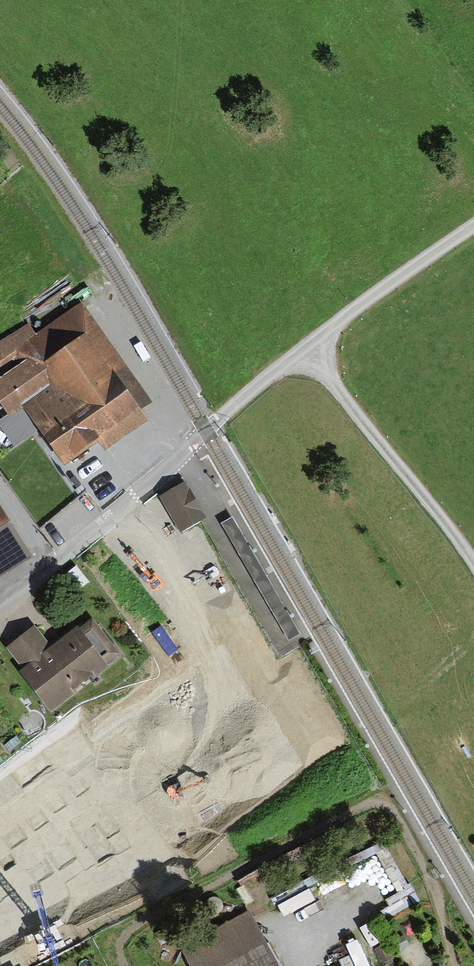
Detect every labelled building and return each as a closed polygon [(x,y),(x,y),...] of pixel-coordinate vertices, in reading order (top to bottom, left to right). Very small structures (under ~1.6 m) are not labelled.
[(82,312),(41,342),(32,331),(0,355),(0,361),(12,377),(0,386),(0,402),(10,416),(30,401),(76,463),(152,406),(82,312)] [(183,492),(164,502),(179,531),(199,521),(183,492)] [(24,554),(0,513),(0,568),(24,554)] [(233,520),(222,526),(289,642),(299,635),(233,520)] [(24,674),(52,709),(116,657),(91,626),(55,655),(36,631),(10,651),(27,672),(24,674)] [(38,903),(4,848),(0,850),(0,927),(38,903)] [(251,917),(187,950),(195,965),(276,965),(251,917)]
